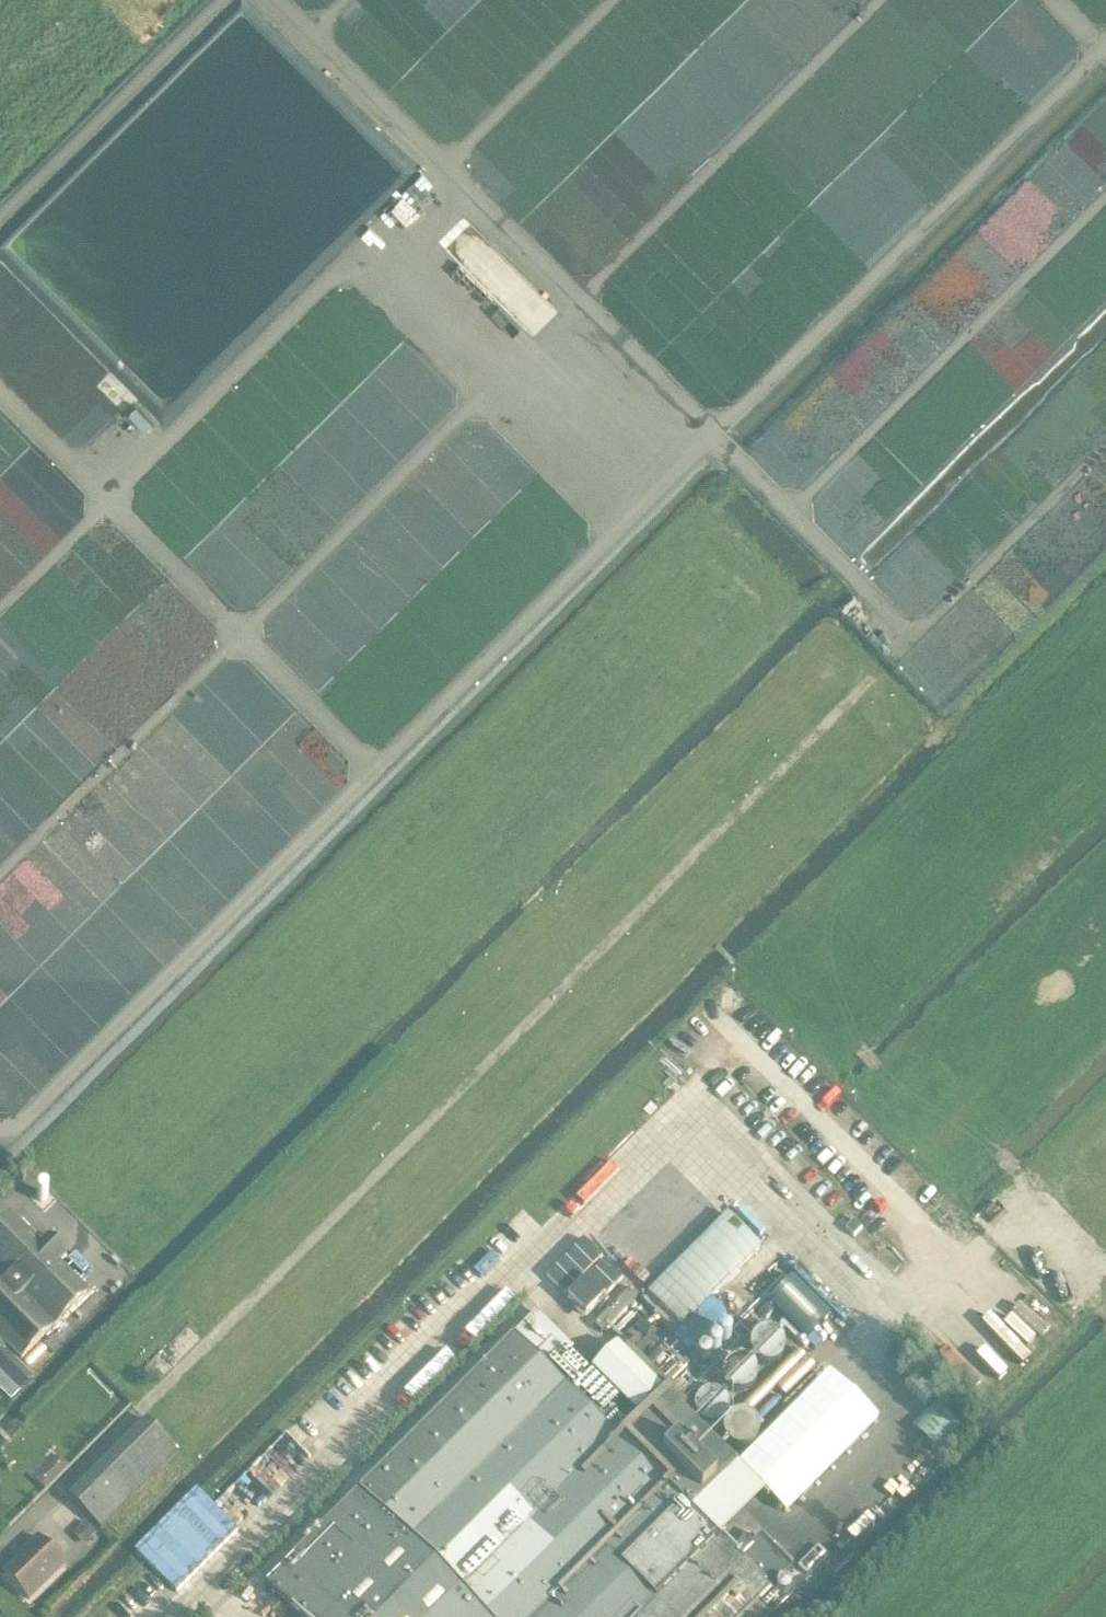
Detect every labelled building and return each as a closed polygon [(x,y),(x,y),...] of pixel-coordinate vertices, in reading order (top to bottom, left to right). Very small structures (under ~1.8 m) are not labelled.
[(647,1294),(641,1300),(675,1334),(681,1328),(761,1248),(727,1214),(647,1294)] [(20,1361),(87,1295),(57,1265),(64,1257),(54,1247),(48,1241),(40,1248),(10,1218),(0,1228),(0,1341),(20,1361)] [(604,1260),(567,1298),(586,1317),(623,1279),(604,1260)] [(601,1333),(639,1295),(631,1288),(593,1326),(601,1333)] [(680,1342),(689,1350),(696,1343),(703,1350),(712,1341),(721,1351),(734,1338),(724,1329),(750,1303),(734,1288),(680,1342)] [(717,1540),(688,1512),(735,1465),(661,1391),(624,1429),(610,1415),(601,1424),(513,1336),(358,1492),(265,1585),(297,1616),(745,1616),(770,1592),(717,1540)] [(591,1372),(636,1416),(661,1390),(616,1346),(591,1372)] [(100,1529),(178,1452),(146,1420),(69,1498),(100,1529)] [(76,1532),(86,1543),(96,1534),(85,1523),(76,1532)] [(29,1600),(64,1566),(37,1538),(23,1552),(26,1555),(5,1575),(29,1600)]
